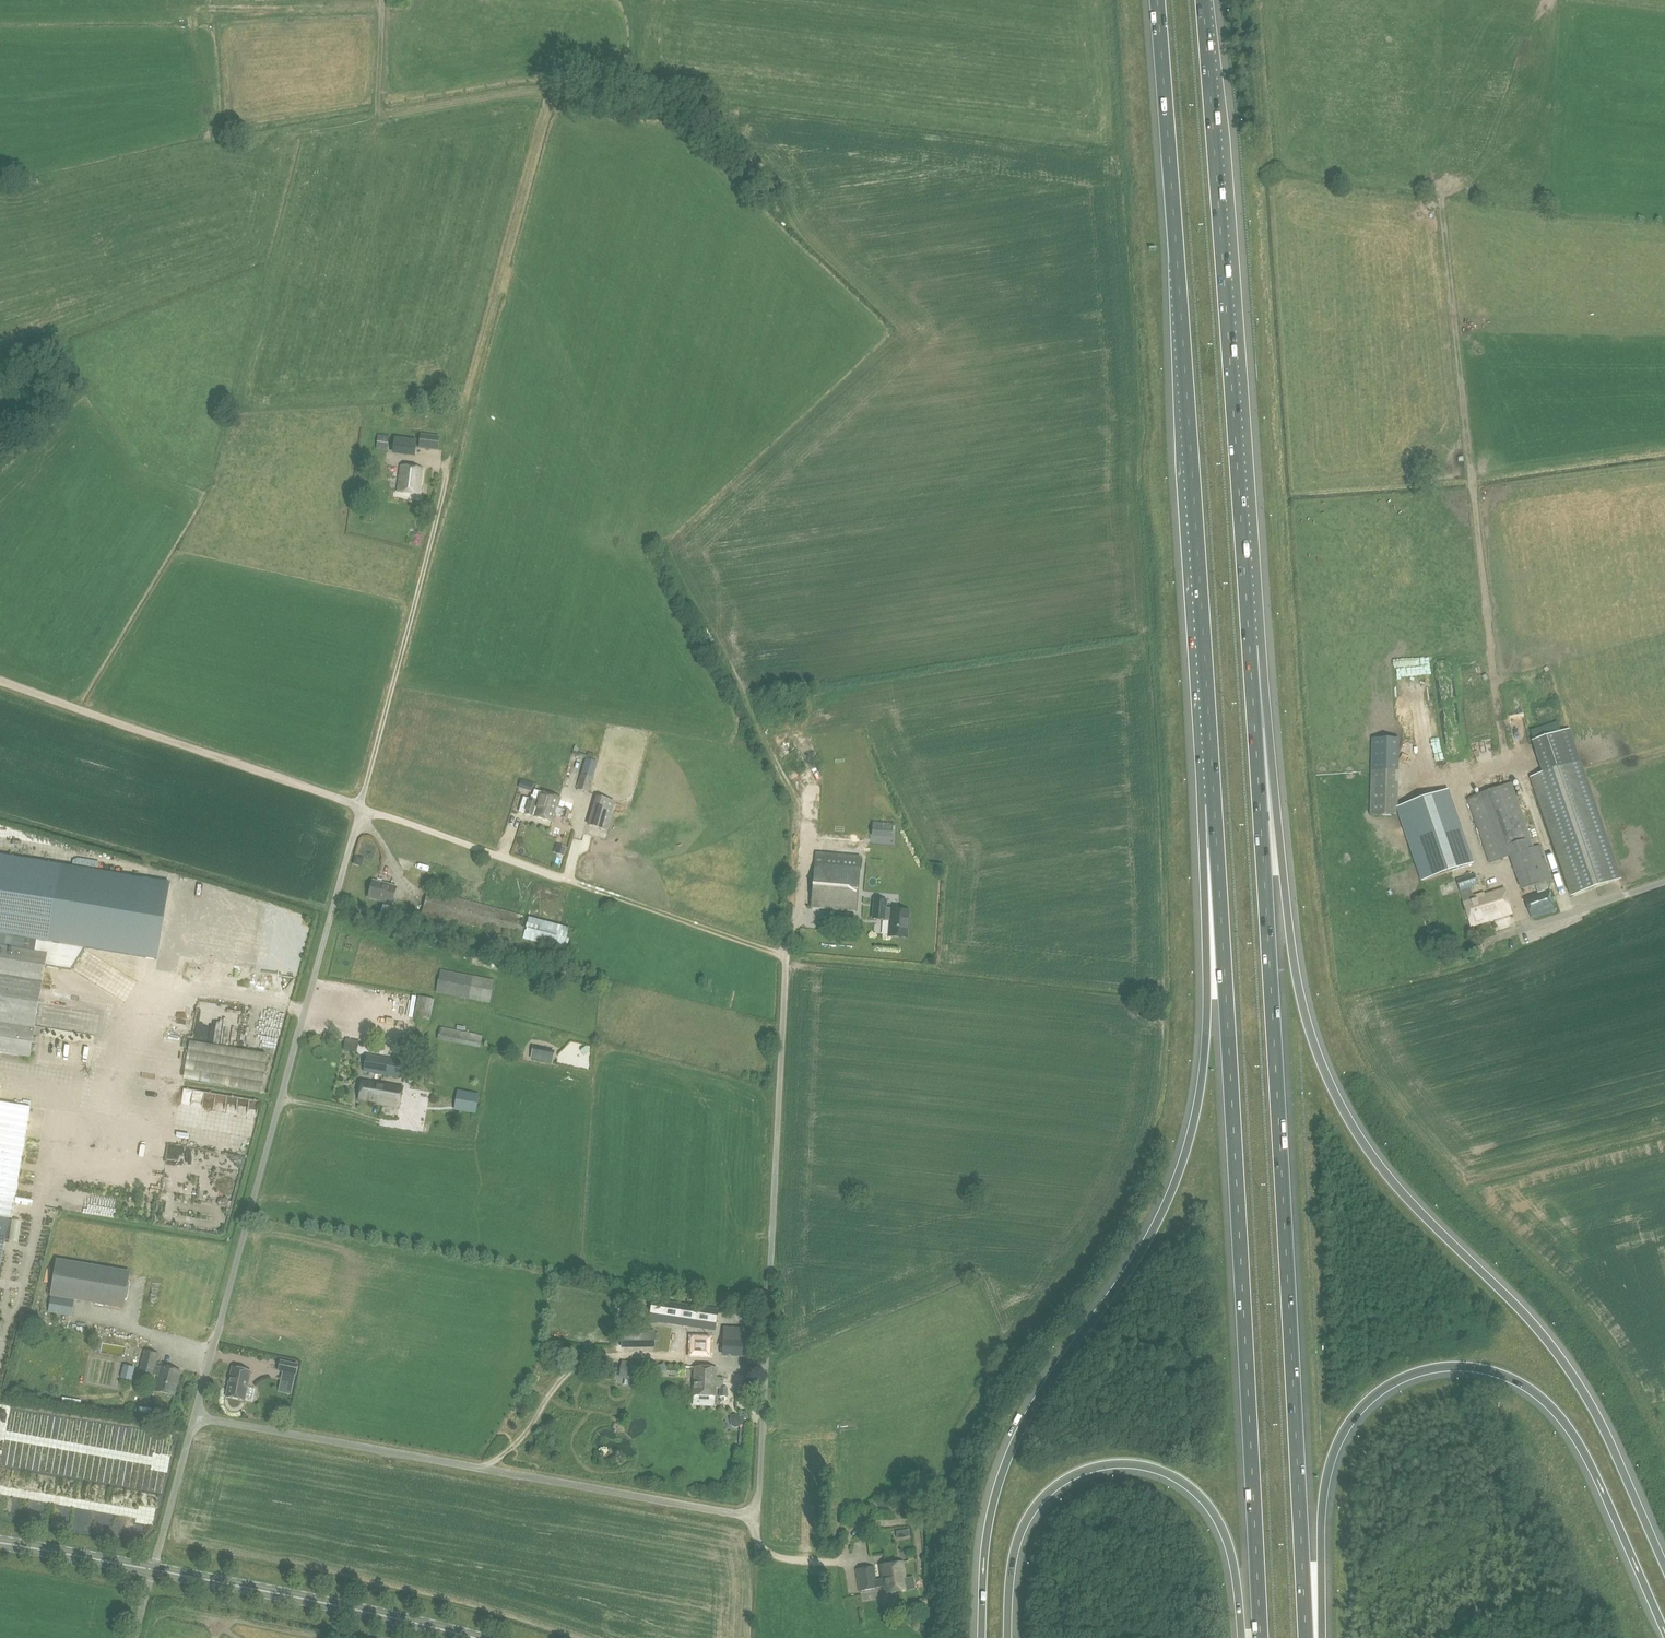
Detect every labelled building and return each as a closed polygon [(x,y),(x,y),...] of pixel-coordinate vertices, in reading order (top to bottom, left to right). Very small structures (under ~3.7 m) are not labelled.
[(439,437),(421,434),(419,448),(437,450),(439,437)] [(386,451),(388,436),(378,435),(376,450),(386,451)] [(392,453),(414,457),(417,441),(395,437),(392,453)] [(423,469),(401,466),(398,492),(419,495),(423,469)] [(1401,706),(1406,740),(1422,737),(1420,724),(1434,722),(1431,696),(1411,699),(1412,705),(1401,706)] [(577,790),(589,793),(597,762),(585,759),(577,790)] [(1533,776),(1573,895),(1620,880),(1580,760),(1533,776)] [(1372,770),(1371,814),(1398,815),(1399,770),(1372,770)] [(527,782),(525,790),(532,791),(534,784),(527,782)] [(1555,910),(1546,881),(1552,879),(1540,845),(1534,847),(1512,783),(1467,798),(1489,864),(1509,857),(1521,890),(1535,885),(1538,893),(1524,897),(1532,918),(1555,910)] [(1454,870),(1473,863),(1448,791),(1398,808),(1401,815),(1423,881),(1454,870)] [(553,822),(560,798),(541,792),(538,802),(529,799),(525,813),(553,822)] [(614,801),(598,796),(589,826),(606,831),(614,801)] [(571,811),(565,809),(562,817),(568,819),(571,811)] [(373,851),(380,845),(371,835),(364,841),(373,851)] [(565,853),(569,843),(564,841),(560,852),(565,853)] [(51,937),(61,859),(0,851),(0,931),(51,937)] [(855,912),(859,867),(815,863),(811,908),(855,912)] [(140,885),(142,870),(65,865),(64,884),(62,883),(61,905),(63,905),(64,897),(71,897),(71,896),(77,897),(76,907),(83,908),(83,904),(86,904),(87,890),(123,893),(124,884),(140,885)] [(891,870),(889,887),(902,888),(904,872),(891,870)] [(1475,874),(1457,880),(1460,890),(1471,887),(1478,885),(1475,874)] [(373,881),(369,898),(392,904),(397,887),(373,881)] [(1471,887),(1460,890),(1463,901),(1464,900),(1474,897),(1474,896),(1471,887)] [(1504,889),(1483,895),(1483,893),(1474,896),(1474,897),(1464,900),(1472,926),(1512,914),(1504,889)] [(572,929),(428,891),(420,923),(441,928),(443,919),(566,951),(572,929)] [(884,919),(890,919),(889,936),(906,937),(909,911),(885,909),(886,901),(874,900),(873,918),(884,919)] [(383,904),(379,917),(387,919),(390,907),(383,904)] [(889,928),(889,920),(877,919),(877,928),(889,928)] [(47,954),(0,947),(0,1053),(29,1058),(34,1030),(47,954)] [(257,975),(257,979),(262,979),(262,962),(243,962),(243,974),(257,975)] [(287,969),(285,977),(293,979),(295,971),(287,969)] [(441,970),(436,993),(490,1003),(494,980),(441,970)] [(428,993),(427,1005),(436,1006),(438,994),(428,993)] [(440,1027),(438,1039),(481,1049),(483,1036),(440,1027)] [(401,1042),(402,1032),(392,1031),(391,1037),(395,1038),(395,1042),(401,1042)] [(356,1053),(359,1041),(346,1038),(344,1050),(356,1053)] [(555,1051),(533,1046),(530,1060),(552,1064),(555,1051)] [(405,1080),(408,1062),(367,1054),(364,1073),(405,1080)] [(186,1076),(195,1078),(195,1071),(186,1070),(186,1076)] [(363,1081),(360,1100),(377,1103),(377,1105),(399,1109),(403,1087),(382,1083),(381,1085),(363,1081)] [(211,1088),(209,1100),(227,1103),(230,1092),(211,1088)] [(478,1094),(458,1091),(455,1109),(475,1113),(478,1094)] [(9,1218),(12,1219),(30,1108),(0,1103),(0,1269),(9,1218)] [(53,1156),(57,1126),(51,1125),(46,1155),(53,1156)] [(130,1283),(128,1281),(129,1273),(57,1261),(51,1295),(124,1307),(125,1300),(127,1298),(128,1293),(126,1292),(127,1288),(129,1288),(130,1283)] [(717,1329),(721,1309),(629,1294),(629,1299),(645,1302),(644,1304),(648,1305),(646,1317),(684,1323),(685,1319),(692,1320),(691,1324),(717,1329)] [(105,1332),(103,1348),(128,1350),(130,1334),(105,1332)] [(752,1356),(752,1333),(724,1332),(723,1355),(752,1356)] [(621,1348),(655,1349),(655,1335),(621,1334),(621,1348)] [(709,1338),(691,1338),(691,1355),(708,1356),(709,1338)] [(153,1375),(159,1376),(156,1391),(174,1395),(180,1371),(162,1367),(161,1368),(155,1366),(158,1354),(145,1351),(140,1373),(153,1376),(153,1375)] [(298,1364),(281,1360),(279,1370),(296,1374),(298,1364)] [(637,1380),(640,1367),(622,1363),(620,1377),(637,1380)] [(123,1365),(120,1378),(132,1381),(135,1367),(123,1365)] [(251,1371),(232,1367),(226,1396),(245,1400),(251,1371)] [(720,1388),(720,1396),(727,1397),(727,1388),(723,1388),(723,1378),(716,1378),(717,1368),(694,1367),(693,1395),(716,1396),(716,1388),(720,1388)] [(82,1401),(71,1400),(62,1398),(60,1410),(80,1413),(80,1410),(82,1401)] [(133,1419),(150,1422),(152,1409),(151,1409),(151,1408),(144,1407),(144,1408),(135,1406),(133,1419)] [(729,1419),(731,1426),(735,1428),(739,1427),(740,1426),(750,1423),(747,1413),(739,1416),(736,1414),(731,1415),(729,1419)] [(881,1514),(876,1503),(870,1505),(875,1516),(881,1514)] [(903,1562),(880,1566),(885,1594),(915,1589),(913,1577),(906,1578),(903,1562)] [(874,1566),(856,1570),(860,1592),(878,1589),(874,1566)]
